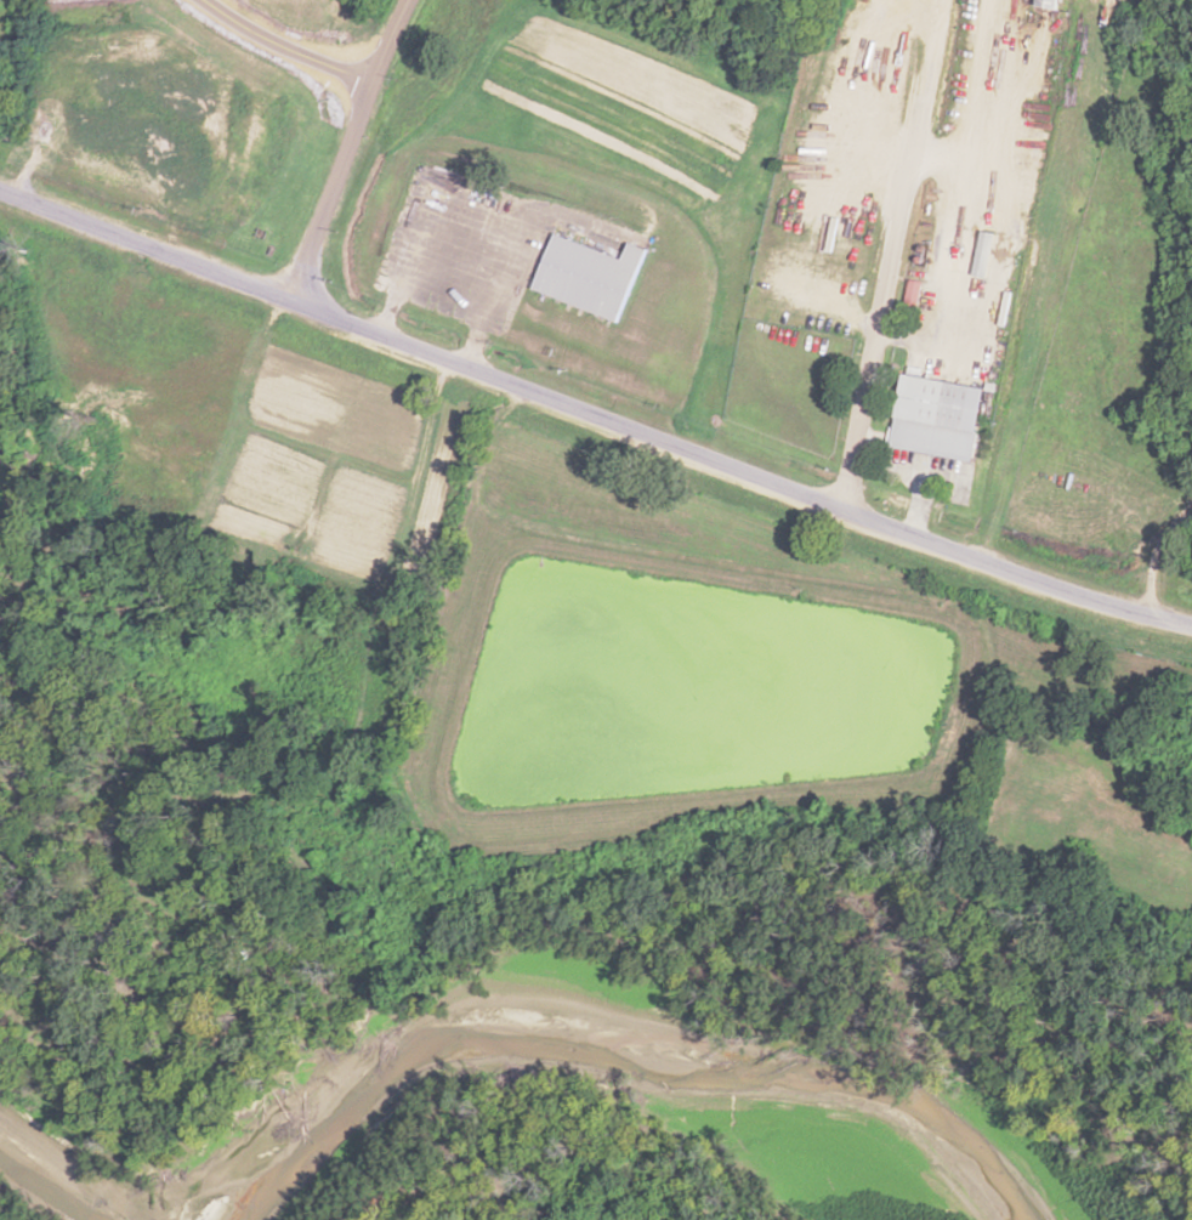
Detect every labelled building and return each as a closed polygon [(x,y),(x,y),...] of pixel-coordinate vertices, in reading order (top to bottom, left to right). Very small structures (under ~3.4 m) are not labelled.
[(1028,6),(1052,11),(1054,0),(1029,0),(1028,6)] [(531,291),(619,322),(644,250),(625,243),(619,258),(550,234),(531,291)] [(983,388),(898,373),(885,447),(971,461),(983,388)] [(443,857),(442,845),(422,846),(423,858),(443,857)]
